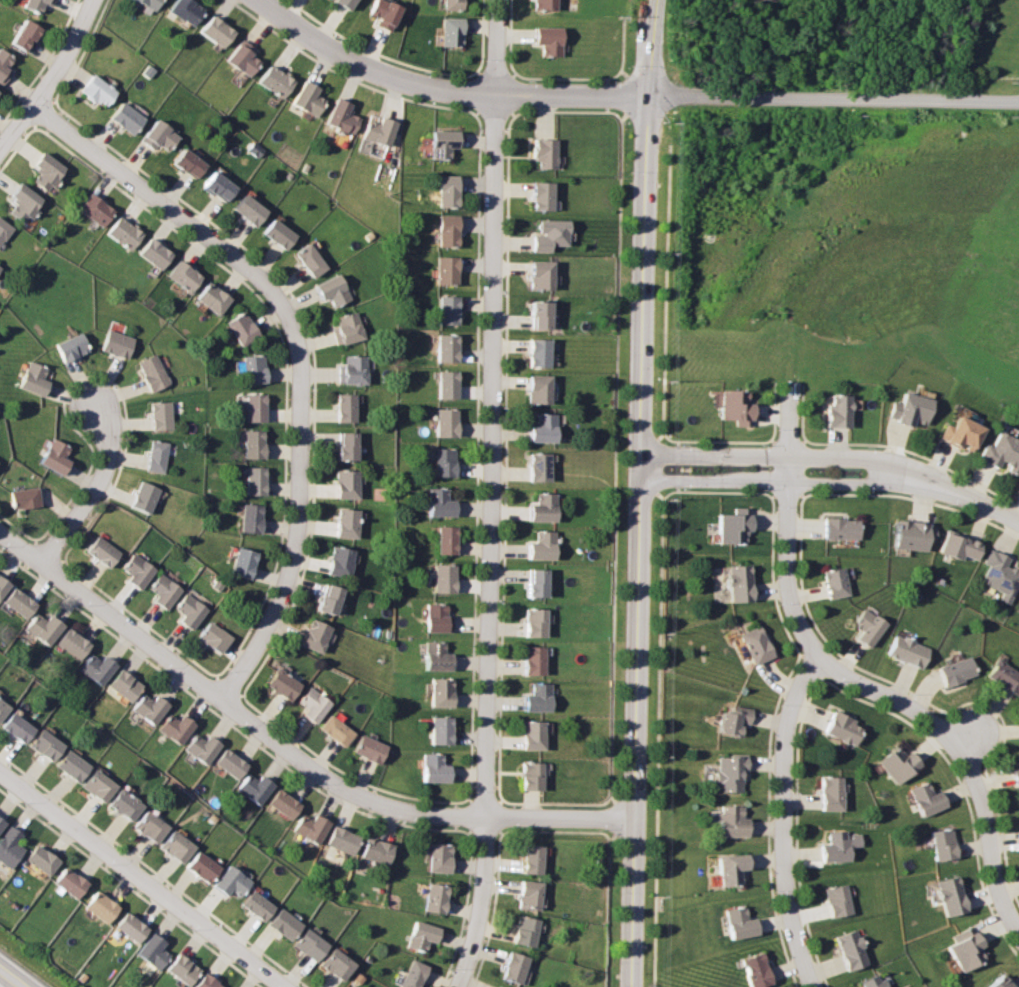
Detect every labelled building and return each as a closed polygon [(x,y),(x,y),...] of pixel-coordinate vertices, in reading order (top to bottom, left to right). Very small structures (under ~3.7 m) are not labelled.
[(24,4),(45,15),(53,0),(26,0),(24,4)] [(159,8),(162,0),(139,0),(159,8)] [(195,26),(207,8),(195,0),(178,0),(171,10),(195,26)] [(341,8),(346,0),(328,0),(341,8)] [(361,11),(373,16),(370,23),(385,30),(396,4),(386,0),(366,0),(361,11)] [(440,7),(440,0),(459,0),(459,8),(440,7)] [(531,11),(531,0),(553,0),(553,12),(531,11)] [(236,31),(213,13),(200,29),(223,47),(236,31)] [(438,44),(438,15),(460,15),(460,44),(438,44)] [(30,52),(44,27),(27,17),(13,43),(30,52)] [(532,28),(532,45),(539,45),(539,57),(558,57),(558,28),(532,28)] [(227,58),(249,75),(262,58),(239,42),(227,58)] [(0,47),(0,80),(4,82),(18,56),(0,47)] [(258,80),(282,98),(295,81),(271,63),(258,80)] [(105,109),(120,92),(97,73),(83,89),(105,109)] [(317,115),(326,99),(316,94),(320,87),(304,78),(292,101),(317,115)] [(359,116),(350,113),(354,102),(337,96),(327,122),(353,132),(359,116)] [(112,117),(135,134),(147,117),(124,101),(112,117)] [(398,121),(371,113),(363,137),(391,146),(398,121)] [(161,144),(169,151),(182,136),(160,118),(142,138),(156,150),(161,144)] [(435,159),(452,159),(452,147),(463,147),(463,130),(435,130),(435,159)] [(558,138),(536,138),(536,168),(558,168),(558,138)] [(209,164),(187,146),(174,161),(196,179),(209,164)] [(50,192),(68,168),(46,150),(34,165),(42,170),(34,180),(50,192)] [(239,188),(216,168),(203,184),(226,203),(239,188)] [(462,207),(462,175),(441,175),(441,207),(462,207)] [(10,212),(25,223),(45,199),(22,181),(11,196),(18,202),(10,212)] [(555,210),(555,182),(533,182),(533,210),(555,210)] [(80,208),(103,226),(116,210),(93,192),(80,208)] [(269,210),(246,193),(234,209),(257,226),(269,210)] [(107,231),(130,250),(144,234),(121,215),(107,231)] [(441,215),(441,247),(462,247),(462,215),(441,215)] [(0,216),(0,246),(14,227),(0,216)] [(263,234),(289,249),(299,233),(273,217),(263,234)] [(533,252),(553,252),(553,247),(569,247),(569,220),(537,220),(537,234),(533,234),(533,252)] [(161,269),(174,254),(152,235),(139,251),(161,269)] [(296,252),(314,277),(329,267),(311,241),(296,252)] [(439,285),(461,285),(461,256),(439,256),(439,285)] [(203,274),(178,258),(167,276),(192,292),(203,274)] [(555,261),(531,261),(531,289),(555,289),(555,261)] [(335,307),(352,298),(339,273),(317,284),(325,300),(330,297),(335,307)] [(232,299),(210,281),(197,297),(219,315),(232,299)] [(441,324),(461,324),(461,295),(441,295),(441,324)] [(553,328),(553,301),(532,301),(532,328),(553,328)] [(242,345),(260,334),(245,310),(227,321),(242,345)] [(333,315),(337,343),(364,339),(359,311),(333,315)] [(102,348),(129,357),(135,337),(109,329),(102,348)] [(64,362),(91,350),(82,331),(56,343),(64,362)] [(459,333),(438,333),(438,361),(459,361),(459,333)] [(552,366),(552,338),(530,338),(530,366),(552,366)] [(138,362),(153,391),(171,382),(156,353),(138,362)] [(268,382),(266,353),(244,355),(247,384),(268,382)] [(339,365),(339,383),(367,383),(367,355),(345,355),(345,365),(339,365)] [(20,386),(45,397),(51,381),(43,378),(48,367),(31,360),(20,386)] [(440,398),(459,398),(459,370),(440,370),(440,398)] [(553,373),(529,373),(529,403),(553,403),(553,373)] [(733,426),(748,426),(748,390),(716,390),(716,419),(733,419),(733,426)] [(927,399),(897,391),(889,420),(919,428),(927,399)] [(248,421),(267,421),(267,393),(248,393),(248,421)] [(358,393),(338,393),(338,421),(358,421),(358,393)] [(845,394),(820,394),(820,427),(845,427),(845,394)] [(152,430),(172,430),(172,400),(152,400),(152,430)] [(459,407),(438,407),(438,436),(459,436),(459,407)] [(529,423),(529,441),(558,441),(558,413),(536,413),(536,423),(529,423)] [(967,453),(978,427),(950,414),(938,439),(967,453)] [(245,458),(266,458),(266,430),(245,430),(245,458)] [(339,459),(360,459),(360,432),(339,432),(339,459)] [(992,432),(987,446),(980,443),(974,461),(1016,475),(1018,466),(1018,436),(1017,440),(992,432)] [(65,455),(70,447),(57,437),(40,459),(63,476),(74,462),(65,455)] [(168,441),(150,439),(147,471),(165,472),(168,441)] [(435,475),(456,475),(456,447),(435,447),(435,475)] [(550,481),(550,452),(528,452),(528,481),(550,481)] [(267,466),(247,466),(247,494),(267,494),(267,466)] [(360,469),(336,469),(336,498),(360,498),(360,469)] [(152,513),(160,486),(140,480),(133,507),(152,513)] [(13,490),(15,508),(43,506),(41,487),(13,490)] [(429,516),(457,516),(457,499),(447,499),(447,487),(429,487),(429,516)] [(528,521),(556,521),(556,492),(536,492),(536,503),(528,503),(528,521)] [(262,533),(265,505),(244,502),(241,530),(262,533)] [(358,537),(358,508),(336,508),(336,537),(358,537)] [(714,543),(745,543),(745,513),(714,513),(714,543)] [(852,518),(819,518),(819,538),(852,538),(852,518)] [(922,533),(923,523),(889,520),(887,549),(924,551),(926,533),(922,533)] [(438,526),(438,554),(457,554),(457,526),(438,526)] [(535,541),(528,541),(528,559),(556,559),(556,531),(535,531),(535,541)] [(86,550),(111,567),(122,552),(97,534),(86,550)] [(973,538),(935,538),(935,558),(973,558),(973,538)] [(328,574),(351,576),(353,547),(330,545),(328,574)] [(253,578),(259,551),(239,546),(232,573),(253,578)] [(1004,605),(1018,572),(1003,564),(1006,559),(985,549),(978,564),(984,566),(976,583),(993,591),(990,598),(1004,605)] [(141,589),(156,568),(134,552),(122,568),(131,574),(128,579),(141,589)] [(457,592),(457,564),(435,564),(435,592),(457,592)] [(722,565),(722,602),(745,602),(745,565),(722,565)] [(817,571),(821,599),(843,596),(839,568),(817,571)] [(548,569),(528,569),(528,597),(548,597),(548,569)] [(158,595),(154,599),(167,609),(182,588),(160,572),(149,588),(158,595)] [(0,573),(0,600),(13,584),(0,573)] [(337,614),(345,588),(326,582),(318,609),(337,614)] [(39,601),(15,587),(5,604),(29,618),(39,601)] [(194,629),(209,608),(187,592),(175,609),(183,615),(180,619),(194,629)] [(427,631),(452,631),(452,603),(427,603),(427,631)] [(525,637),(547,638),(547,608),(525,608),(525,637)] [(881,625),(860,608),(847,624),(857,632),(850,640),(862,649),(881,625)] [(46,618),(38,612),(27,628),(50,645),(65,624),(51,613),(46,618)] [(333,626),(312,617),(302,644),(323,652),(333,626)] [(200,633),(220,653),(233,640),(214,620),(200,633)] [(57,642),(80,659),(92,644),(69,627),(57,642)] [(735,633),(745,665),(767,658),(757,627),(735,633)] [(916,669),(923,647),(888,635),(881,657),(916,669)] [(446,641),(426,641),(426,670),(454,670),(454,652),(446,652),(446,641)] [(545,675),(545,646),(525,646),(525,675),(545,675)] [(96,657),(84,661),(93,681),(117,671),(109,652),(96,657)] [(939,687),(971,676),(964,657),(933,667),(939,687)] [(994,659),(984,678),(1014,694),(1018,685),(1018,672),(994,659)] [(304,684),(280,667),(268,685),(292,701),(304,684)] [(109,685),(131,701),(144,684),(122,668),(109,685)] [(454,678),(432,678),(432,706),(454,706),(454,678)] [(526,711),(553,711),(553,683),(531,683),(531,694),(526,694),(526,711)] [(308,709),(304,714),(317,723),(333,702),(311,686),(299,702),(308,709)] [(153,700),(145,693),(133,709),(154,725),(170,703),(157,694),(153,700)] [(12,707),(0,698),(0,722),(12,707)] [(746,726),(749,710),(717,704),(712,733),(735,737),(738,724),(746,726)] [(817,733),(847,746),(857,723),(827,710),(817,733)] [(37,729),(14,711),(3,725),(26,743),(37,729)] [(180,744),(197,723),(184,713),(178,720),(170,713),(158,728),(180,744)] [(321,728),(346,746),(357,732),(331,714),(321,728)] [(432,743),(454,743),(454,716),(432,716),(432,743)] [(547,721),(523,720),(523,749),(547,749),(547,721)] [(31,745),(53,762),(66,746),(44,729),(31,745)] [(204,739),(197,734),(185,748),(206,764),(223,744),(209,733),(204,739)] [(390,746),(364,733),(355,751),(381,764),(390,746)] [(913,766),(897,742),(871,759),(887,783),(913,766)] [(249,763),(226,747),(215,763),(238,779),(249,763)] [(79,782),(92,766),(70,749),(57,765),(79,782)] [(443,753),(424,753),(424,782),(453,782),(453,764),(443,764),(443,753)] [(714,756),(714,792),(739,792),(739,756),(714,756)] [(545,761),(523,761),(523,789),(545,789),(545,761)] [(1018,784),(1018,766),(1007,766),(1007,785),(1018,784)] [(118,785),(96,768),(83,786),(105,802),(118,785)] [(257,780),(246,774),(237,789),(262,803),(275,782),(261,774),(257,780)] [(814,810),(837,810),(837,776),(814,776),(814,810)] [(903,789),(916,817),(941,805),(934,790),(928,793),(922,780),(903,789)] [(130,822),(144,806),(124,788),(110,803),(130,822)] [(292,819),(302,803),(278,788),(268,803),(292,819)] [(712,836),(741,836),(741,806),(712,806),(712,836)] [(169,826),(147,809),(134,826),(156,843),(169,826)] [(294,834),(322,841),(328,820),(300,812),(294,834)] [(26,850),(18,843),(25,835),(12,824),(0,839),(0,860),(11,868),(26,850)] [(326,843),(353,855),(361,835),(334,824),(326,843)] [(161,847),(182,863),(196,845),(174,829),(161,847)] [(951,859),(949,829),(926,830),(927,861),(951,859)] [(814,844),(814,862),(844,862),(844,831),(822,831),(822,844),(814,844)] [(361,855),(388,865),(395,845),(368,835),(361,855)] [(26,860),(49,875),(60,860),(38,843),(26,860)] [(430,872),(452,872),(452,843),(430,843),(430,872)] [(544,873),(544,845),(523,845),(523,873),(544,873)] [(187,866),(208,883),(221,868),(199,850),(187,866)] [(713,855),(714,886),(736,886),(735,869),(742,869),(742,854),(713,855)] [(235,901),(251,882),(231,864),(214,882),(235,901)] [(78,899),(89,883),(66,866),(54,882),(78,899)] [(929,883),(939,918),(962,911),(952,876),(929,883)] [(542,881),(519,881),(519,909),(542,909),(542,881)] [(447,883),(425,884),(427,913),(448,912),(447,883)] [(846,914),(840,885),(819,888),(824,917),(846,914)] [(120,908),(98,889),(85,906),(107,924),(120,908)] [(242,904),(264,921),(275,907),(253,889),(242,904)] [(750,917),(743,919),(740,906),(720,910),(725,940),(753,935),(750,917)] [(268,922),(289,941),(302,926),(282,907),(268,922)] [(149,929),(127,910),(115,924),(138,943),(149,929)] [(534,947),(539,920),(518,915),(512,943),(534,947)] [(437,944),(441,927),(414,920),(406,947),(424,952),(427,942),(437,944)] [(329,944),(306,928),(293,946),(317,962),(329,944)] [(840,972),(862,964),(850,930),(828,937),(840,972)] [(168,939),(149,931),(138,957),(162,967),(168,953),(163,950),(168,939)] [(942,945),(954,972),(983,959),(971,932),(942,945)] [(342,981),(355,965),(334,947),(320,964),(342,981)] [(521,985),(530,957),(509,951),(501,979),(521,985)] [(201,969),(179,952),(166,968),(188,986),(201,969)] [(744,986),(760,986),(767,985),(757,952),(736,959),(744,986)] [(428,966),(410,959),(400,986),(420,986),(428,966)] [(205,972),(194,986),(224,986),(205,972)] [(996,973),(979,986),(1008,986),(996,973)] [(881,978),(857,978),(857,986),(881,986),(881,978)]
